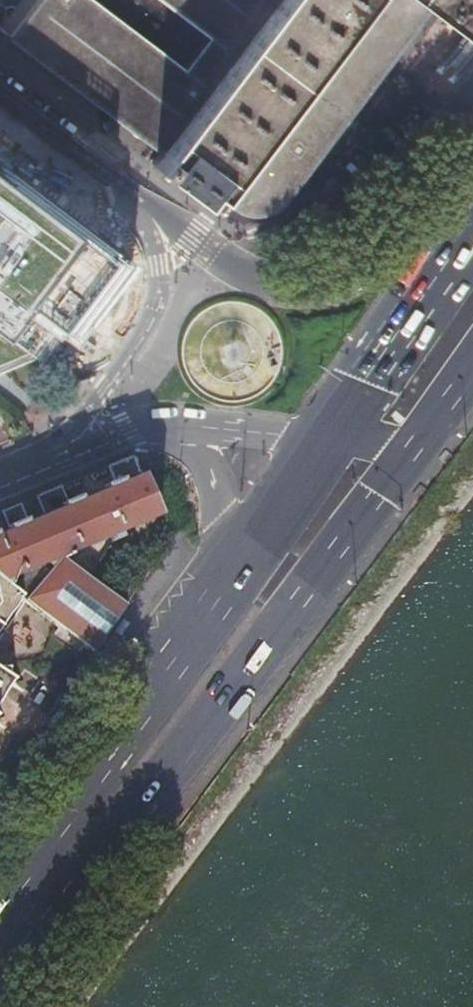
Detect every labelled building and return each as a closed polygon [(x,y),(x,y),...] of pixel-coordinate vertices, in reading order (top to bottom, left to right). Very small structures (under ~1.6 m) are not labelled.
[(12,40),(28,51),(27,53),(91,102),(92,100),(158,150),(148,163),(198,201),(221,216),(225,211),(230,204),(237,209),(245,211),(253,211),(261,210),(269,208),(276,204),(279,202),(280,201),(283,197),(305,168),(311,161),(347,113),(427,7),(463,34),(469,26),(472,21),(472,0),(43,0),(12,40)] [(34,357),(51,333),(75,344),(103,304),(131,263),(0,163),(0,331),(34,357)] [(230,204),(225,211),(233,215),(241,217),(249,218),(257,218),(263,217),(272,214),(280,210),(285,206),(308,176),(303,172),(283,197),(280,201),(279,202),(276,204),(269,208),(261,210),(253,211),(245,211),(237,209),(230,204)] [(34,357),(0,331),(0,371),(6,368),(34,357)] [(26,600),(94,652),(125,605),(124,603),(88,576),(61,556),(108,537),(118,533),(136,525),(158,516),(140,476),(131,456),(107,466),(115,486),(69,505),(60,486),(37,496),(45,515),(27,523),(19,503),(0,511),(9,530),(0,534),(0,580),(2,581),(26,600)] [(158,516),(136,525),(142,539),(158,516)] [(120,540),(118,533),(108,537),(111,543),(120,540)] [(26,600),(2,581),(0,580),(0,639),(26,600)]
